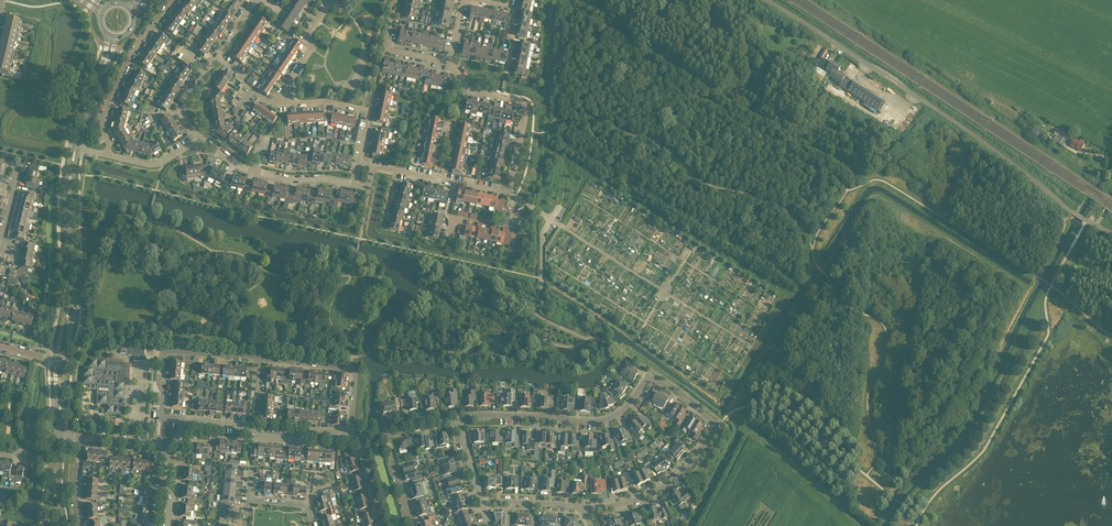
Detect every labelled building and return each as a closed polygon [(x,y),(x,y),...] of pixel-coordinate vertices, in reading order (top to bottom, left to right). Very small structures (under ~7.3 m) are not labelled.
[(297,1),(292,9),(287,6),(286,8),(290,11),(282,24),(277,21),(275,24),(287,33),(291,27),(296,30),(298,26),(293,23),(296,19),(298,20),(300,18),(298,17),(307,4),(308,5),(310,3),(308,2),(309,0),(296,0),(297,1)] [(405,0),(403,6),(413,9),(414,4),(415,2),(405,0)] [(179,3),(191,11),(195,6),(186,1),(184,4),(180,1),(179,3)] [(443,6),(442,8),(452,10),(453,8),(453,4),(443,2),(443,6)] [(186,15),(188,16),(191,11),(179,3),(178,5),(182,7),(180,10),(178,9),(186,15)] [(519,4),(519,6),(520,7),(519,11),(521,11),(522,11),(529,13),(530,7),(520,4),(519,4)] [(403,6),(402,13),(412,15),(412,13),(413,9),(403,6)] [(472,6),(470,16),(472,17),(476,18),(478,8),(472,6)] [(442,10),(441,14),(451,16),(452,10),(442,8),(442,10)] [(478,8),(476,18),(480,18),(482,19),(484,9),(478,8)] [(171,11),(183,20),(186,15),(178,9),(176,12),(172,9),(171,11)] [(484,9),(482,19),(484,19),(488,20),(490,10),(484,9)] [(490,10),(488,20),(492,21),(494,21),(497,11),(490,10)] [(171,19),(180,25),(183,20),(171,11),(169,13),(173,16),(171,19)] [(225,12),(224,13),(221,11),(219,15),(221,17),(231,24),(232,22),(231,21),(233,18),(225,12)] [(497,11),(494,21),(497,22),(501,23),(503,13),(497,11)] [(521,15),(520,17),(530,19),(532,13),(529,13),(522,11),(521,11),(521,15)] [(402,13),(401,19),(411,21),(412,17),(412,15),(402,13)] [(503,13),(501,23),(505,24),(507,24),(509,14),(503,13)] [(7,16),(7,19),(8,19),(0,54),(0,72),(9,75),(9,73),(8,73),(10,65),(11,65),(12,63),(10,62),(12,54),(14,55),(14,52),(13,52),(15,44),(16,45),(17,42),(15,42),(17,34),(19,34),(19,32),(18,31),(20,23),(21,24),(22,22),(18,21),(19,16),(15,15),(10,14),(9,16),(7,16)] [(440,18),(440,20),(450,22),(451,16),(441,14),(440,18)] [(218,22),(226,28),(228,25),(229,26),(231,24),(221,17),(218,22)] [(520,19),(519,23),(529,26),(530,19),(520,17),(520,19)] [(257,23),(265,28),(268,23),(261,18),(260,18),(257,23)] [(164,21),(176,30),(180,25),(171,19),(169,22),(165,19),(164,21)] [(435,19),(435,22),(439,22),(438,27),(448,29),(450,22),(440,20),(439,20),(435,19)] [(173,35),(176,30),(164,21),(163,23),(167,26),(164,29),(166,30),(171,33),(173,35)] [(215,27),(224,33),(225,31),(224,31),(226,28),(218,22),(215,27)] [(253,28),(261,33),(265,28),(257,23),(253,28)] [(518,28),(518,30),(528,32),(529,26),(519,23),(518,28)] [(218,37),(219,38),(221,35),(223,35),(224,33),(215,27),(211,32),(218,36),(218,37)] [(261,33),(253,28),(250,33),(258,38),(261,33)] [(517,32),(517,36),(527,38),(528,32),(518,30),(517,32)] [(211,32),(210,31),(206,36),(216,42),(217,40),(216,39),(218,37),(219,38),(218,37),(218,36),(211,32)] [(400,31),(398,41),(405,42),(407,32),(403,31),(400,31)] [(407,32),(405,42),(411,43),(413,33),(411,33),(407,32)] [(153,33),(152,35),(164,44),(167,39),(166,38),(161,34),(159,33),(157,36),(153,33)] [(247,37),(255,43),(258,38),(250,33),(247,37)] [(413,33),(411,43),(417,45),(419,35),(415,34),(413,33)] [(152,43),(160,49),(164,44),(152,35),(150,37),(154,40),(152,43)] [(419,35),(417,45),(423,46),(425,36),(419,35)] [(203,41),(211,46),(213,43),(214,44),(216,42),(206,36),(203,41)] [(425,36),(423,46),(429,47),(431,37),(427,36),(425,36)] [(243,42),(251,48),(255,43),(247,37),(243,42)] [(431,37),(429,47),(435,49),(438,39),(435,38),(431,37)] [(290,44),(298,50),(301,45),(293,39),(290,44)] [(438,39),(435,49),(442,50),(442,49),(444,40),(440,39),(438,39)] [(200,46),(209,52),(210,50),(209,49),(211,46),(203,41),(200,46)] [(520,45),(519,49),(529,51),(530,44),(528,44),(528,42),(524,41),(523,43),(520,42),(520,45)] [(240,47),(248,53),(251,48),(243,42),(240,47)] [(145,45),(157,54),(160,49),(152,43),(150,46),(146,43),(145,45)] [(287,49),(294,55),(298,50),(290,44),(287,49)] [(464,44),(462,54),(468,55),(470,45),(466,45),(464,44)] [(481,58),(487,59),(489,49),(489,48),(490,45),(488,44),(487,46),(483,45),(483,48),(481,58)] [(145,53),(153,58),(157,54),(145,45),(144,47),(147,50),(145,53)] [(470,45),(468,55),(474,57),(476,47),(474,46),(470,45)] [(208,54),(209,52),(200,46),(196,51),(204,56),(207,53),(208,54)] [(237,52),(245,58),(248,53),(240,47),(237,52)] [(474,57),(481,58),(483,48),(479,47),(476,47),(474,57)] [(283,54),(291,60),(294,55),(287,49),(283,54)] [(487,59),(493,60),(495,50),(491,50),(489,49),(487,59)] [(518,53),(518,55),(528,57),(529,51),(519,49),(518,53)] [(819,57),(823,60),(828,51),(824,49),(819,57)] [(493,60),(499,62),(501,52),(499,51),(495,50),(493,60)] [(245,58),(237,52),(233,57),(241,63),(245,58)] [(499,62),(505,63),(507,53),(503,52),(501,52),(499,62)] [(138,55),(150,63),(153,58),(145,53),(143,56),(139,53),(138,55)] [(280,59),(288,65),(291,60),(283,54),(280,59)] [(146,68),(150,63),(138,55),(137,57),(141,60),(138,63),(146,68)] [(517,57),(517,61),(527,63),(528,57),(518,55),(517,57)] [(277,64),(284,69),(288,65),(280,59),(277,64)] [(516,65),(515,67),(525,69),(527,70),(528,70),(529,64),(527,63),(517,61),(516,65)] [(825,73),(814,66),(812,70),(810,75),(810,76),(821,83),(826,75),(829,76),(829,77),(837,65),(832,62),(828,68),(827,67),(826,70),(827,71),(825,73)] [(384,63),(382,73),(388,74),(390,64),(386,63),(384,63)] [(284,69),(277,64),(273,69),(281,75),(284,69)] [(390,64),(388,74),(394,75),(396,65),(394,65),(390,64)] [(183,65),(180,70),(189,76),(191,74),(189,73),(192,70),(183,65)] [(396,65),(394,75),(401,77),(403,67),(399,66),(396,65)] [(841,90),(879,114),(884,104),(847,81),(846,82),(844,80),(845,77),(838,72),(841,67),(837,65),(829,77),(833,79),(832,80),(840,85),(839,86),(843,88),(841,90)] [(403,67),(401,77),(407,78),(409,68),(409,67),(407,66),(407,67),(403,67)] [(514,73),(514,74),(522,75),(521,78),(526,79),(528,70),(527,70),(525,69),(515,67),(515,68),(515,69),(514,73)] [(409,68),(407,78),(413,79),(415,69),(411,68),(409,68)] [(413,79),(412,82),(415,83),(415,80),(419,80),(421,70),(419,70),(415,69),(413,79)] [(189,76),(180,70),(177,75),(185,80),(187,77),(188,78),(189,76)] [(268,75),(276,80),(280,75),(272,70),(268,75)] [(421,70),(419,80),(425,82),(427,74),(427,72),(423,71),(421,70)] [(129,75),(143,80),(145,75),(136,71),(135,74),(130,72),(129,75)] [(220,77),(228,83),(231,78),(222,71),(220,74),(222,74),(220,77)] [(425,82),(424,84),(425,84),(431,86),(433,76),(431,75),(427,74),(425,82)] [(143,80),(129,75),(128,77),(133,79),(132,82),(130,81),(132,82),(131,82),(139,85),(141,87),(141,86),(143,80)] [(173,80),(183,86),(184,84),(183,83),(185,80),(177,75),(173,80)] [(265,80),(273,85),(276,80),(268,75),(265,80)] [(433,76),(431,86),(437,87),(439,77),(435,76),(433,76)] [(215,81),(224,88),(228,83),(220,77),(218,80),(216,79),(215,81)] [(247,82),(250,84),(253,85),(255,81),(253,79),(250,77),(247,82)] [(439,77),(437,87),(443,88),(445,78),(443,78),(439,77)] [(445,78),(443,88),(449,89),(451,79),(447,78),(445,78)] [(178,90),(180,91),(178,90),(180,87),(181,88),(183,86),(173,80),(170,85),(171,86),(178,90)] [(262,85),(270,90),(273,85),(265,80),(262,85)] [(123,85),(139,92),(141,87),(139,85),(131,82),(132,82),(130,81),(128,84),(124,83),(123,85)] [(221,93),(224,88),(215,81),(214,83),(215,84),(213,87),(221,93)] [(125,92),(134,96),(136,91),(139,92),(123,85),(122,87),(126,89),(125,92)] [(270,90),(262,85),(259,90),(267,96),(270,90)] [(168,91),(178,97),(179,95),(178,94),(180,91),(178,90),(171,86),(168,91)] [(214,93),(212,96),(220,102),(224,97),(214,90),(213,92),(214,93)] [(165,95),(173,101),(175,98),(176,99),(178,97),(168,91),(165,95)] [(118,96),(132,101),(134,96),(125,92),(124,95),(119,93),(118,96)] [(161,100),(171,107),(172,105),(171,104),(173,101),(165,95),(161,100)] [(120,103),(129,107),(130,108),(131,108),(132,107),(133,106),(133,105),(132,104),(131,103),(132,101),(118,96),(117,98),(122,100),(120,103)] [(211,105),(220,103),(220,102),(212,96),(209,100),(210,103),(206,103),(206,106),(211,105)] [(470,116),(474,97),(472,97),(471,102),(467,101),(465,111),(470,112),(469,116),(470,116)] [(474,97),(470,116),(471,116),(472,112),(477,113),(479,103),(475,103),(476,98),(474,97)] [(479,103),(477,113),(483,114),(486,100),(483,99),(482,104),(479,103)] [(170,109),(171,107),(161,100),(158,105),(166,111),(168,108),(170,109)] [(257,116),(262,108),(257,104),(252,112),(257,116)] [(490,106),(488,117),(493,118),(493,121),(497,104),(495,104),(493,108),(490,108),(491,106),(490,106)] [(497,104),(493,121),(494,121),(495,119),(500,120),(502,110),(498,109),(499,105),(497,104)] [(502,110),(500,120),(505,121),(508,106),(506,106),(505,111),(502,110)] [(508,106),(505,121),(512,122),(514,112),(510,112),(511,107),(508,106)] [(262,108),(257,116),(262,119),(267,111),(262,108)] [(113,111),(112,114),(126,117),(128,111),(118,109),(117,113),(113,111)] [(267,111),(262,119),(266,122),(272,114),(267,111)] [(317,113),(318,122),(327,122),(326,113),(323,113),(323,112),(317,113)] [(115,121),(125,123),(126,117),(112,114),(112,116),(116,117),(115,121)] [(272,114),(266,122),(272,126),(277,118),(272,114)] [(161,121),(164,126),(174,120),(172,118),(171,119),(169,116),(161,121)] [(174,120),(164,126),(167,131),(175,126),(174,123),(175,122),(174,120)] [(110,125),(114,126),(124,129),(125,123),(115,121),(115,124),(110,123),(110,125)] [(210,129),(216,128),(224,126),(223,121),(214,122),(214,126),(210,127),(210,129)] [(425,123),(428,124),(427,129),(436,131),(437,125),(425,123)] [(114,126),(110,125),(109,128),(114,129),(113,131),(116,135),(124,130),(124,129),(114,126)] [(167,131),(170,136),(180,130),(179,128),(177,129),(175,126),(167,131)] [(224,126),(216,128),(210,129),(211,131),(215,131),(216,133),(220,136),(225,128),(225,127),(224,126)] [(1043,134),(1046,134),(1045,130),(1042,130),(1037,127),(1033,133),(1041,138),(1043,134)] [(230,131),(225,128),(220,136),(223,138),(222,139),(224,141),(230,131)] [(382,128),(381,132),(377,131),(376,135),(375,135),(374,137),(385,139),(388,140),(389,133),(389,129),(382,128)] [(116,139),(117,141),(127,135),(124,130),(116,135),(117,138),(116,139)] [(181,132),(180,130),(170,136),(173,142),(182,136),(180,133),(181,132)] [(1062,146),(1067,137),(1062,134),(1063,133),(1057,130),(1054,135),(1056,136),(1053,141),(1062,146)] [(510,138),(508,137),(509,134),(499,132),(496,131),(495,137),(498,138),(509,140),(510,138)] [(229,145),(231,146),(237,137),(232,133),(227,141),(230,144),(229,145)] [(122,145),(130,140),(127,135),(117,141),(119,143),(120,142),(122,145)] [(424,141),(434,143),(435,137),(423,135),(425,136),(424,141)] [(237,137),(231,146),(233,148),(234,146),(237,148),(242,140),(237,137)] [(374,137),(374,139),(375,140),(375,143),(384,145),(385,139),(374,137)] [(1071,138),(1068,144),(1071,146),(1071,147),(1081,151),(1084,144),(1085,143),(1081,141),(1080,142),(1074,139),(1074,140),(1071,138)] [(128,155),(129,151),(131,141),(130,140),(122,145),(124,150),(127,150),(126,154),(128,155)] [(240,150),(239,152),(241,153),(247,143),(242,140),(237,148),(240,150)] [(131,141),(129,151),(128,155),(130,156),(131,151),(135,152),(137,143),(131,141)] [(150,145),(155,153),(158,157),(160,156),(157,152),(161,150),(155,142),(150,145)] [(137,143),(135,152),(138,153),(138,154),(140,155),(143,144),(137,143)] [(247,143),(241,153),(243,154),(244,153),(247,155),(252,147),(247,143)] [(492,149),(507,152),(507,149),(506,149),(507,146),(494,143),(493,144),(493,145),(492,149)] [(146,155),(149,145),(143,144),(140,155),(143,155),(143,154),(146,155)] [(156,158),(158,157),(155,153),(150,145),(149,145),(146,155),(151,156),(153,155),(156,158)] [(422,152),(431,154),(433,149),(421,146),(421,147),(423,147),(422,152)] [(455,153),(465,155),(467,156),(469,150),(466,149),(456,147),(455,153)] [(496,150),(495,155),(504,157),(505,154),(506,154),(507,152),(492,149),(496,150)] [(317,165),(318,163),(320,154),(314,152),(312,162),(315,163),(315,164),(317,165)] [(320,154),(318,163),(317,165),(320,165),(320,164),(324,164),(324,163),(324,162),(326,155),(325,155),(326,153),(323,152),(322,154),(320,154)] [(277,154),(275,165),(277,165),(278,164),(281,165),(282,163),(281,163),(283,155),(277,154)] [(289,154),(287,165),(289,166),(290,164),(293,165),(295,155),(289,154)] [(336,165),(338,155),(332,154),(329,165),(332,166),(332,164),(336,165)] [(343,156),(342,165),(341,168),(343,168),(344,167),(348,167),(348,166),(350,167),(352,156),(347,155),(346,157),(343,156)] [(495,155),(492,155),(491,161),(493,161),(505,163),(505,161),(504,161),(504,157),(495,155)] [(301,156),(299,166),(299,168),(301,168),(301,167),(307,168),(309,158),(301,156)] [(430,160),(419,158),(418,158),(421,159),(420,164),(429,166),(430,160)] [(40,166),(32,164),(30,172),(28,172),(27,177),(36,180),(38,174),(36,173),(37,170),(38,171),(40,166)] [(206,165),(199,166),(192,167),(194,178),(200,177),(201,179),(205,179),(206,165)] [(206,165),(205,179),(208,180),(209,178),(215,181),(220,171),(213,168),(206,165)] [(486,172),(500,175),(501,172),(499,172),(500,169),(502,169),(490,166),(489,172),(486,172)] [(194,178),(192,167),(185,168),(186,173),(182,174),(183,181),(187,181),(187,179),(194,178)] [(220,185),(225,187),(227,180),(224,178),(226,174),(220,171),(215,181),(221,184),(220,185)] [(498,180),(498,177),(500,177),(500,175),(486,172),(485,173),(485,174),(485,175),(485,176),(484,180),(491,181),(491,179),(498,180)] [(227,180),(225,187),(230,188),(230,187),(237,188),(239,177),(233,176),(231,181),(227,180)] [(40,181),(36,180),(27,177),(25,183),(27,184),(26,187),(37,190),(40,181)] [(246,179),(239,177),(237,188),(243,190),(243,192),(247,193),(249,185),(245,184),(246,179)] [(252,186),(249,185),(247,193),(251,193),(251,192),(258,193),(261,182),(254,181),(252,186)] [(7,193),(6,192),(7,187),(8,184),(0,182),(0,191),(7,193)] [(268,184),(261,182),(258,193),(265,195),(264,197),(268,198),(270,190),(266,189),(268,184)] [(400,187),(399,189),(410,191),(411,185),(402,183),(401,187),(400,187)] [(274,191),(270,190),(268,198),(272,198),(272,197),(279,198),(282,187),(275,186),(274,191)] [(289,189),(282,187),(279,198),(286,200),(285,202),(289,203),(291,195),(287,194),(289,189)] [(294,198),(301,200),(304,189),(297,187),(295,196),(291,195),(289,203),(293,204),(294,198)] [(422,198),(428,199),(430,188),(428,187),(428,189),(424,188),(422,198)] [(310,207),(311,204),(313,197),(309,196),(310,191),(304,189),(301,200),(308,202),(307,203),(306,206),(310,207)] [(317,197),(313,197),(311,204),(315,205),(316,202),(322,204),(323,202),(325,191),(318,189),(317,197)] [(407,197),(409,198),(410,191),(399,189),(399,192),(400,192),(399,195),(407,197)] [(436,190),(434,200),(440,201),(442,190),(440,189),(439,191),(436,190)] [(24,198),(34,201),(36,195),(37,196),(38,192),(30,190),(29,193),(26,193),(25,198),(24,198)] [(444,190),(442,190),(440,201),(446,202),(448,193),(448,192),(444,192),(444,190)] [(329,205),(333,206),(335,198),(331,197),(332,192),(325,191),(323,202),(329,203),(329,205)] [(338,202),(345,203),(347,192),(340,191),(338,199),(335,198),(333,206),(337,207),(338,202)] [(462,205),(463,202),(465,193),(458,191),(456,203),(462,205)] [(347,192),(345,203),(351,205),(351,207),(355,208),(357,200),(353,199),(354,194),(347,192)] [(465,193),(463,202),(470,203),(471,194),(465,193)] [(471,194),(470,203),(476,204),(478,195),(471,194)] [(399,195),(397,195),(397,198),(395,198),(395,200),(406,203),(407,197),(399,195)] [(478,195),(476,204),(482,206),(484,197),(478,195)] [(484,197),(482,206),(489,207),(491,198),(484,197)] [(22,204),(33,207),(33,205),(32,205),(33,201),(34,201),(24,198),(22,204)] [(497,199),(491,198),(489,207),(495,208),(494,211),(495,211),(497,213),(499,214),(501,213),(501,212),(502,212),(502,209),(506,210),(506,205),(503,205),(504,201),(497,200),(497,199)] [(395,207),(405,209),(408,209),(410,204),(406,203),(395,200),(394,203),(396,203),(395,207)] [(21,210),(30,212),(34,213),(35,209),(33,208),(33,207),(22,204),(21,210)] [(34,213),(30,212),(21,210),(19,215),(30,218),(31,216),(29,216),(30,212),(34,213)] [(400,220),(402,220),(404,214),(392,212),(392,214),(393,215),(393,218),(391,217),(391,218),(393,218),(401,220),(400,220)] [(433,214),(432,220),(443,223),(443,220),(442,220),(443,216),(433,214)] [(27,224),(28,220),(30,220),(30,218),(19,215),(18,221),(27,224)] [(388,223),(399,226),(400,220),(402,220),(400,220),(401,220),(393,218),(391,218),(390,221),(389,221),(388,223)] [(16,227),(29,230),(31,225),(27,224),(18,221),(16,227)] [(398,232),(399,226),(388,223),(388,226),(389,226),(388,230),(398,232)] [(429,232),(440,234),(441,232),(439,232),(440,228),(430,226),(429,232)] [(15,233),(26,235),(25,235),(26,231),(27,231),(27,230),(29,230),(16,227),(15,233)] [(465,228),(465,232),(464,235),(464,236),(459,235),(459,241),(467,240),(467,237),(470,237),(472,228),(466,227),(465,228)] [(472,228),(470,237),(477,239),(476,242),(479,230),(472,228)] [(479,230),(476,242),(479,243),(481,240),(483,240),(485,231),(479,230)] [(489,243),(490,241),(492,232),(485,231),(483,240),(483,242),(484,242),(483,244),(488,245),(489,243)] [(425,238),(428,238),(438,240),(438,236),(440,237),(440,234),(429,232),(426,232),(425,238)] [(492,232),(490,241),(496,243),(498,234),(492,232)] [(15,233),(16,233),(15,239),(24,241),(26,235),(15,233)] [(498,234),(496,243),(503,244),(505,235),(498,234)] [(505,235),(503,244),(509,245),(511,236),(505,235)] [(38,246),(35,246),(26,243),(24,249),(35,252),(36,252),(37,252),(38,248),(38,246)] [(24,255),(35,258),(35,256),(34,256),(35,252),(24,249),(25,250),(25,253),(24,255)] [(24,261),(33,264),(32,263),(33,260),(34,260),(35,258),(24,255),(24,256),(22,261),(24,261)] [(20,269),(23,275),(25,274),(27,273),(28,269),(32,270),(33,264),(24,261),(22,267),(20,269)] [(9,277),(8,279),(8,282),(11,268),(5,266),(3,276),(9,277)] [(19,277),(23,275),(20,269),(17,271),(11,269),(11,268),(8,282),(16,284),(17,284),(19,277),(19,278),(19,277)] [(2,317),(6,318),(5,320),(6,320),(10,303),(7,302),(6,307),(2,306),(0,314),(0,318),(2,319),(2,317)] [(10,303),(6,320),(8,320),(9,318),(12,319),(12,321),(16,304),(14,304),(12,309),(9,308),(10,303)] [(16,304),(12,321),(16,322),(15,324),(18,325),(22,308),(21,313),(17,312),(18,307),(16,306),(16,304)] [(19,323),(22,324),(22,326),(24,326),(29,309),(28,309),(27,315),(23,314),(25,308),(22,308),(18,325),(19,323)] [(25,324),(29,325),(28,327),(31,328),(34,316),(30,315),(31,310),(29,309),(24,326),(25,326),(25,324)] [(144,362),(145,349),(135,348),(135,350),(132,349),(132,348),(129,348),(129,349),(121,348),(120,354),(128,355),(128,356),(135,356),(134,361),(144,362)] [(119,382),(120,372),(110,372),(110,371),(109,371),(109,369),(115,369),(115,363),(106,362),(106,360),(90,359),(89,368),(84,368),(83,384),(87,384),(87,389),(97,390),(97,395),(96,404),(106,405),(106,414),(122,416),(123,406),(126,406),(127,399),(124,399),(125,383),(119,382)] [(171,368),(181,369),(181,362),(180,362),(180,359),(173,359),(173,362),(172,362),(171,368)] [(10,381),(14,364),(12,363),(11,365),(7,364),(8,362),(4,379),(6,380),(7,374),(11,375),(10,380),(10,381)] [(18,367),(14,366),(14,364),(10,381),(13,381),(14,376),(18,377),(16,382),(21,365),(18,365),(18,367)] [(207,376),(208,365),(202,364),(202,366),(199,366),(198,374),(201,374),(201,375),(207,376)] [(633,382),(638,374),(633,371),(635,368),(628,364),(625,368),(627,369),(623,376),(633,382)] [(24,368),(20,367),(21,365),(16,382),(19,383),(20,377),(24,378),(27,367),(24,366),(24,368)] [(220,366),(219,377),(228,378),(229,367),(223,366),(223,367),(220,366)] [(241,368),(240,379),(246,380),(246,378),(250,379),(250,370),(247,370),(247,369),(241,368)] [(271,368),(270,375),(267,375),(266,383),(271,383),(271,382),(272,382),(273,381),(273,379),(276,379),(277,368),(271,368)] [(277,368),(276,379),(281,380),(281,384),(286,384),(286,377),(283,377),(284,369),(277,368)] [(290,369),(289,377),(286,377),(286,384),(290,385),(291,381),(295,381),(296,370),(290,369)] [(299,385),(300,385),(300,386),(305,386),(305,379),(302,378),(303,371),(296,370),(295,381),(298,381),(298,384),(299,385)] [(310,382),(314,383),(315,372),(309,371),(308,379),(305,379),(305,386),(309,386),(310,382)] [(332,376),(336,376),(336,381),(347,382),(347,375),(340,374),(340,371),(332,371),(332,376)] [(322,372),(315,372),(314,383),(319,383),(319,389),(323,390),(324,388),(324,380),(321,380),(322,372)] [(621,398),(625,395),(623,393),(627,388),(623,385),(625,382),(619,378),(614,386),(615,386),(612,391),(620,399),(621,398)] [(182,381),(175,380),(175,383),(174,389),(184,390),(184,384),(182,384),(182,381)] [(331,390),(338,391),(338,388),(346,388),(347,382),(336,381),(335,386),(331,385),(331,390)] [(345,394),(338,393),(338,391),(331,390),(330,395),(334,395),(334,400),(345,401),(345,394)] [(454,401),(458,401),(457,390),(450,391),(450,395),(446,395),(447,403),(445,403),(445,408),(448,407),(448,408),(455,407),(454,401)] [(515,401),(515,390),(507,390),(507,395),(501,395),(501,404),(504,404),(504,406),(511,406),(511,401),(515,401)] [(489,404),(494,404),(494,395),(489,395),(489,393),(487,393),(487,392),(486,391),(485,391),(484,391),(483,391),(483,392),(482,393),(480,393),(480,406),(489,406),(489,404)] [(529,396),(525,396),(525,392),(519,391),(518,398),(522,398),(521,407),(529,407),(529,404),(531,404),(532,398),(529,397),(529,396)] [(475,392),(469,392),(467,392),(468,397),(463,397),(463,403),(465,403),(465,407),(473,407),(472,399),(476,399),(475,392)] [(274,403),(275,397),(276,397),(277,394),(270,393),(270,396),(264,396),(263,402),(274,403)] [(438,400),(437,393),(433,394),(432,396),(432,397),(425,398),(427,410),(436,409),(436,407),(439,407),(439,400),(438,400)] [(654,403),(658,405),(663,396),(657,393),(654,399),(651,397),(647,404),(650,406),(651,403),(654,404),(654,403)] [(417,399),(416,397),(416,396),(415,395),(410,396),(410,397),(410,398),(404,399),(406,406),(409,406),(410,411),(417,409),(416,404),(418,403),(417,399)] [(547,395),(547,398),(541,398),(540,408),(548,409),(549,406),(553,406),(553,399),(553,396),(547,395)] [(611,406),(616,402),(611,397),(609,398),(606,395),(601,397),(601,404),(600,405),(600,410),(605,410),(609,408),(608,407),(611,406)] [(580,405),(580,411),(590,412),(590,407),(595,407),(594,396),(590,396),(590,399),(581,398),(580,402),(579,403),(579,404),(579,405),(580,405)] [(668,407),(665,406),(669,400),(663,396),(658,405),(663,409),(661,412),(664,414),(668,407)] [(574,406),(575,397),(571,397),(571,399),(564,398),(564,401),(561,401),(561,407),(564,407),(563,410),(570,411),(571,406),(574,406)] [(396,403),(391,404),(391,402),(390,402),(389,401),(388,402),(387,402),(387,403),(387,404),(382,405),(384,413),(397,411),(397,407),(400,407),(399,398),(395,399),(396,403)] [(345,401),(334,400),(333,405),(329,404),(329,409),(336,410),(337,407),(344,407),(345,401)] [(204,411),(205,401),(199,401),(199,402),(196,402),(195,409),(198,409),(198,410),(204,411)] [(217,402),(216,412),(222,413),(222,412),(225,413),(226,403),(217,402)] [(246,413),(247,404),(247,402),(243,402),(243,405),(238,404),(237,414),(243,415),(243,413),(246,413)] [(674,418),(680,408),(674,404),(671,409),(668,407),(664,414),(667,416),(668,414),(674,417),(673,418),(674,418)] [(317,423),(317,421),(320,421),(321,417),(321,412),(322,406),(319,405),(317,408),(317,412),(312,411),(311,422),(317,423)] [(686,411),(680,408),(674,418),(677,420),(674,424),(680,427),(684,420),(681,418),(686,411)] [(344,413),(336,412),(336,410),(329,409),(328,413),(333,414),(332,419),(343,420),(344,413)] [(635,421),(643,430),(642,429),(645,426),(648,430),(653,425),(647,419),(645,421),(640,416),(638,418),(637,418),(635,419),(636,421),(635,421)] [(690,431),(697,421),(691,418),(687,424),(684,422),(679,430),(685,433),(687,429),(690,431)] [(335,429),(335,426),(342,426),(343,420),(332,419),(332,424),(327,423),(327,428),(335,429)] [(643,430),(635,421),(634,421),(632,422),(633,423),(630,426),(635,431),(633,434),(638,440),(643,435),(640,432),(643,430)] [(702,425),(697,421),(690,431),(693,433),(691,437),(697,441),(701,433),(698,431),(702,425)] [(616,433),(617,436),(613,437),(615,440),(614,440),(618,447),(632,441),(629,434),(625,436),(623,430),(620,431),(619,431),(617,432),(616,433)] [(474,443),(482,443),(482,447),(487,446),(487,439),(485,439),(485,432),(481,432),(481,433),(474,433),(473,433),(473,438),(474,438),(474,443)] [(502,443),(502,437),(499,437),(499,432),(492,432),(492,433),(489,433),(489,438),(492,438),(492,443),(502,443)] [(518,447),(518,439),(515,439),(515,432),(508,432),(508,434),(505,434),(505,440),(508,440),(508,443),(512,444),(511,447),(518,447)] [(534,451),(534,441),(530,441),(531,433),(523,432),(522,444),(527,445),(526,450),(534,451)] [(546,444),(547,434),(545,434),(545,433),(542,433),(542,434),(540,433),(539,440),(535,440),(535,447),(541,447),(541,444),(546,444)] [(546,444),(551,445),(550,448),(557,449),(557,441),(554,441),(554,435),(552,435),(552,433),(549,433),(549,434),(547,434),(546,444)] [(449,444),(448,434),(438,435),(438,436),(435,436),(436,448),(446,447),(448,445),(449,444)] [(568,448),(569,436),(562,435),(561,444),(558,444),(557,451),(564,452),(564,447),(568,448)] [(610,444),(608,435),(600,437),(601,441),(600,441),(601,447),(607,446),(608,449),(610,449),(611,451),(615,450),(613,443),(610,444)] [(431,449),(431,448),(434,448),(433,443),(430,444),(429,437),(426,437),(426,436),(416,438),(418,449),(419,449),(422,450),(431,449)] [(569,436),(568,448),(568,446),(572,447),(571,451),(578,452),(578,444),(575,444),(576,436),(569,436)] [(586,444),(585,448),(584,448),(584,452),(596,453),(596,445),(593,445),(593,437),(586,437),(586,439),(584,439),(584,444),(586,444)] [(415,451),(413,443),(409,443),(409,439),(398,441),(400,452),(410,450),(410,452),(415,451)] [(673,444),(676,446),(674,449),(682,456),(686,451),(680,446),(682,444),(678,439),(673,444)] [(219,451),(219,453),(220,454),(223,454),(225,453),(225,452),(226,442),(220,441),(220,443),(216,443),(216,451),(219,451)] [(237,453),(237,451),(241,451),(241,445),(238,445),(238,443),(232,442),(231,452),(237,453)] [(196,459),(196,456),(202,456),(203,445),(197,445),(197,446),(194,446),(193,451),(192,451),(191,459),(196,459)] [(208,456),(208,454),(212,454),(212,448),(209,447),(209,446),(203,445),(202,456),(202,457),(203,458),(206,458),(208,457),(208,456)] [(254,447),(254,456),(263,457),(265,446),(258,445),(258,447),(254,447)] [(669,458),(672,455),(677,460),(682,456),(674,449),(670,446),(668,448),(669,449),(665,453),(669,458)] [(285,453),(282,453),(283,448),(276,447),(275,458),(275,460),(281,460),(285,460),(285,453)] [(294,460),(295,449),(289,448),(288,454),(285,453),(285,460),(288,461),(288,459),(294,460)] [(295,449),(294,460),(300,460),(300,462),(303,462),(304,452),(301,451),(301,449),(295,449)] [(89,467),(90,462),(94,462),(94,452),(95,450),(93,450),(93,451),(92,451),(92,452),(88,452),(87,460),(84,460),(83,467),(89,467)] [(304,452),(303,462),(307,462),(307,461),(313,461),(314,451),(308,450),(308,452),(304,452)] [(96,468),(97,462),(100,463),(101,451),(100,451),(98,451),(98,453),(94,452),(94,462),(93,468),(96,468)] [(108,454),(108,452),(107,452),(105,452),(105,453),(101,453),(101,451),(100,463),(100,468),(103,469),(103,463),(107,463),(108,454)] [(335,458),(331,458),(332,452),(326,452),(325,463),(331,463),(331,465),(334,465),(335,458)] [(660,454),(659,455),(658,457),(660,459),(657,462),(664,471),(667,469),(666,468),(669,466),(665,461),(668,458),(663,452),(660,454)] [(116,469),(117,459),(117,457),(116,457),(114,457),(114,459),(110,458),(109,467),(109,468),(109,474),(112,474),(113,468),(116,469)] [(116,469),(116,474),(119,475),(119,469),(123,469),(124,460),(124,458),(123,457),(123,458),(121,458),(121,459),(117,459),(116,469)] [(346,458),(340,459),(341,464),(345,463),(347,467),(357,464),(355,458),(348,460),(346,461),(345,458),(347,457),(346,458)] [(129,470),(130,470),(131,460),(131,458),(129,458),(129,459),(128,459),(128,460),(124,460),(123,469),(122,475),(125,475),(126,470),(129,470)] [(445,469),(455,466),(453,460),(446,461),(445,458),(438,460),(439,464),(443,463),(445,469)] [(132,470),(130,470),(129,470),(129,475),(135,476),(136,471),(139,471),(140,461),(140,459),(139,459),(139,460),(137,459),(137,461),(133,460),(132,470)] [(655,459),(650,463),(649,462),(646,464),(650,471),(654,469),(658,475),(661,473),(664,471),(657,462),(655,459)] [(146,472),(147,462),(147,460),(146,460),(144,460),(144,462),(140,461),(139,471),(139,476),(142,477),(142,471),(146,472)] [(147,462),(146,472),(145,477),(148,477),(149,472),(153,472),(154,463),(154,461),(152,460),(152,461),(151,461),(151,462),(147,462)] [(417,467),(418,466),(417,461),(407,463),(408,466),(403,468),(405,474),(416,471),(415,468),(417,467)] [(12,478),(14,471),(11,470),(12,465),(6,464),(4,473),(9,474),(8,478),(12,478)] [(357,464),(347,467),(347,468),(342,469),(345,478),(352,476),(352,473),(359,471),(357,464)] [(639,473),(644,483),(650,480),(647,474),(651,472),(650,471),(646,464),(643,466),(644,468),(642,469),(642,471),(639,473)] [(457,472),(455,466),(445,469),(446,475),(443,476),(444,479),(452,477),(452,473),(457,472)] [(17,472),(14,471),(12,478),(11,483),(15,484),(16,480),(15,479),(16,476),(22,478),(25,469),(18,467),(17,472)] [(555,471),(547,470),(546,480),(541,479),(540,491),(549,492),(550,483),(554,484),(555,471)] [(416,471),(405,474),(407,481),(412,479),(413,482),(415,481),(422,479),(420,473),(416,474),(416,471)] [(631,481),(635,479),(638,486),(644,483),(639,473),(636,474),(634,473),(632,474),(631,471),(628,473),(631,481)] [(627,473),(622,474),(620,477),(621,479),(618,480),(621,491),(627,489),(625,483),(630,481),(627,473)] [(194,481),(194,475),(197,475),(183,474),(183,480),(191,481),(191,484),(197,484),(198,481),(194,481)] [(537,481),(537,475),(530,475),(530,477),(529,477),(529,480),(524,479),(524,485),(525,485),(525,490),(533,490),(537,490),(538,481),(537,481)] [(583,475),(583,481),(574,480),(573,481),(572,493),(580,494),(580,490),(587,491),(587,484),(587,475),(583,475)] [(352,486),(362,483),(361,476),(353,478),(352,476),(345,478),(346,484),(351,482),(352,486)] [(491,489),(496,488),(496,485),(502,485),(502,476),(495,477),(495,478),(488,478),(489,482),(486,482),(487,488),(487,489),(488,490),(489,490),(490,490),(491,490),(491,489)] [(512,480),(508,480),(508,477),(504,477),(504,484),(506,484),(506,489),(515,489),(515,484),(519,484),(519,476),(513,476),(512,480)] [(453,480),(452,477),(444,479),(444,480),(437,481),(439,485),(447,483),(447,482),(448,482),(450,488),(461,485),(459,478),(453,480)] [(608,487),(613,486),(614,493),(621,491),(618,480),(615,481),(614,477),(611,478),(611,477),(607,478),(608,487)] [(271,494),(271,486),(271,483),(266,482),(267,478),(262,478),(261,485),(264,486),(264,493),(271,494)] [(272,478),(271,483),(271,486),(274,487),(273,494),(280,495),(281,483),(276,483),(277,479),(272,478)] [(557,492),(565,493),(566,485),(570,485),(570,478),(566,478),(566,482),(558,481),(557,492)] [(88,479),(88,483),(87,483),(86,485),(86,486),(103,488),(98,487),(98,483),(104,484),(104,481),(98,480),(88,479)] [(409,489),(410,493),(423,490),(421,483),(425,482),(424,479),(422,479),(415,481),(416,485),(409,487),(410,489),(409,489)] [(600,479),(596,480),(595,480),(595,481),(591,481),(592,494),(601,494),(601,491),(606,490),(605,481),(600,481),(600,480),(600,479)] [(281,483),(280,495),(287,495),(287,488),(290,488),(291,480),(286,480),(286,484),(281,483)] [(291,480),(290,488),(293,488),(292,496),(299,497),(300,485),(295,485),(296,481),(291,480)] [(300,485),(299,497),(306,497),(306,490),(309,490),(310,482),(305,482),(305,486),(300,485)] [(362,483),(352,486),(353,489),(350,491),(349,492),(350,496),(358,494),(357,491),(364,489),(362,483)] [(197,484),(191,484),(190,487),(182,486),(182,492),(193,493),(193,487),(197,487),(197,484)] [(448,499),(452,498),(455,497),(455,494),(462,491),(461,485),(450,488),(451,491),(446,492),(448,499)] [(88,486),(87,490),(86,490),(86,491),(85,491),(85,493),(103,494),(97,493),(97,490),(103,490),(103,488),(86,486),(88,486)] [(140,496),(152,498),(153,492),(149,491),(149,488),(140,487),(140,491),(139,492),(138,495),(140,496)] [(421,500),(425,499),(429,498),(428,495),(424,496),(423,490),(410,493),(411,497),(412,497),(413,499),(420,497),(421,500)] [(670,497),(672,500),(669,502),(673,507),(676,505),(677,507),(685,502),(685,501),(692,496),(688,491),(681,495),(678,491),(670,497)] [(194,497),(192,497),(193,493),(182,492),(181,498),(189,499),(189,502),(196,503),(196,498),(194,497)] [(84,499),(87,499),(87,500),(96,501),(97,496),(102,497),(103,494),(85,493),(87,493),(87,497),(85,496),(85,498),(84,499)] [(322,495),(323,498),(315,500),(317,506),(328,503),(326,498),(330,497),(329,493),(322,495)] [(358,494),(350,496),(352,501),(356,499),(357,504),(368,501),(366,495),(358,497),(358,494)] [(454,507),(466,504),(464,498),(463,498),(462,495),(455,497),(452,498),(454,507)] [(140,496),(139,503),(141,503),(141,506),(147,507),(148,503),(152,504),(152,498),(140,496)] [(425,499),(421,500),(416,502),(417,505),(416,505),(418,511),(430,508),(428,502),(426,502),(425,499)] [(355,514),(363,512),(362,509),(369,507),(368,501),(357,504),(358,509),(354,510),(355,514)] [(196,503),(189,502),(189,505),(180,504),(180,510),(194,512),(195,506),(196,503)] [(227,506),(228,503),(221,503),(221,506),(224,506),(224,512),(235,513),(236,507),(227,506)] [(330,506),(329,507),(328,503),(317,506),(319,512),(326,510),(327,513),(334,511),(338,510),(336,506),(331,507),(330,506)] [(86,513),(88,513),(88,514),(103,512),(103,511),(98,511),(97,508),(103,507),(102,504),(97,505),(87,506),(88,510),(86,510),(86,512),(86,513)] [(455,516),(467,513),(466,510),(467,509),(466,504),(454,507),(456,513),(455,513),(455,516)] [(142,509),(141,515),(151,516),(151,510),(147,510),(147,507),(141,506),(140,509),(142,509)] [(652,521),(654,520),(654,521),(655,521),(656,522),(657,521),(658,520),(658,519),(657,518),(659,517),(662,516),(663,519),(667,517),(664,509),(659,511),(660,512),(658,513),(654,506),(647,509),(652,521)] [(422,520),(427,519),(433,517),(434,517),(435,516),(434,513),(432,513),(430,508),(418,511),(419,517),(421,517),(422,520)] [(191,517),(191,512),(194,512),(180,510),(179,516),(188,517),(187,520),(194,521),(194,518),(191,517)] [(334,511),(327,513),(328,516),(321,518),(322,524),(337,520),(334,511)] [(87,520),(89,519),(89,520),(97,519),(97,520),(105,520),(104,517),(99,518),(98,514),(104,513),(103,512),(88,514),(88,517),(87,517),(87,518),(87,520)] [(234,519),(235,513),(224,512),(223,518),(220,518),(219,521),(226,522),(226,519),(234,519)] [(361,519),(362,522),(373,519),(371,513),(364,515),(363,512),(355,514),(357,519),(358,519),(361,519)] [(459,519),(460,525),(471,522),(469,516),(468,516),(467,513),(455,516),(456,517),(460,515),(461,518),(459,519)] [(507,514),(500,513),(500,515),(494,514),(497,524),(501,524),(501,525),(509,525),(509,523),(506,523),(507,514)] [(523,514),(519,513),(516,514),(516,521),(512,520),(511,525),(518,525),(521,525),(522,525),(523,514)] [(637,525),(644,523),(640,513),(633,516),(633,517),(627,519),(630,525),(637,525)] [(522,525),(534,525),(534,522),(530,522),(531,516),(528,515),(528,514),(523,514),(522,525)] [(135,523),(142,524),(142,521),(150,522),(151,516),(141,515),(136,515),(136,519),(131,519),(130,522),(135,523)] [(550,517),(549,517),(548,516),(546,516),(545,517),(543,516),(542,523),(538,523),(538,525),(549,525),(550,517)] [(560,525),(556,524),(557,518),(554,517),(553,517),(551,516),(550,517),(549,525),(560,525)] [(422,525),(435,525),(434,521),(434,520),(433,517),(427,519),(427,522),(421,524),(422,525)] [(622,525),(625,524),(624,518),(620,519),(614,521),(614,519),(607,521),(607,522),(608,525),(623,525),(622,525)]
